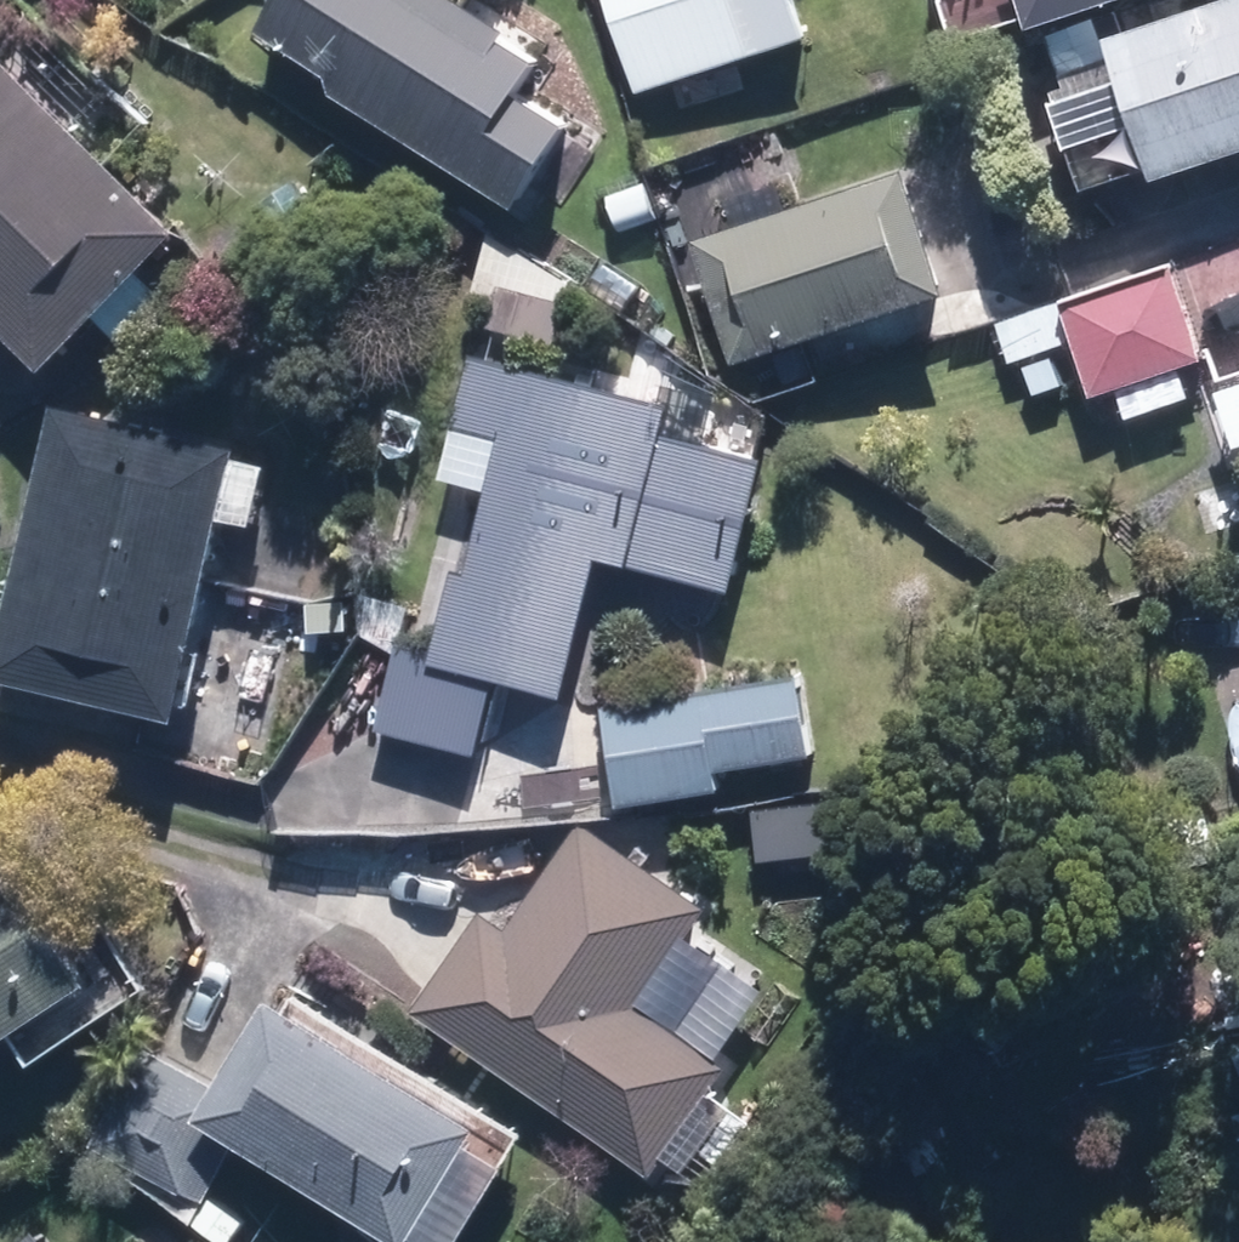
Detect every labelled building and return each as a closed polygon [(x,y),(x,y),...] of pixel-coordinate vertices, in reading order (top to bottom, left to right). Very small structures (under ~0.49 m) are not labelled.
[(534,61),(443,0),(268,0),(247,31),(324,83),(320,88),(508,215),(566,129),(512,93),(534,61)] [(629,92),(748,56),(731,0),(601,0),(629,92)] [(955,38),(1013,18),(1018,34),(1118,0),(942,0),(955,38)] [(1139,173),(1143,185),(1238,153),(1238,0),(1209,0),(1094,38),(1089,22),(1042,38),(1059,88),(1045,93),(1078,193),(1139,173)] [(34,372),(174,235),(0,58),(0,338),(34,372)] [(730,365),(858,322),(870,357),(950,329),(939,295),(897,171),(688,241),(730,365)] [(493,338),(538,340),(571,286),(485,232),(476,248),(474,305),(495,305),(493,338)] [(1180,365),(1204,357),(1170,262),(993,326),(1007,363),(1065,342),(1086,401),(1109,393),(1119,422),(1191,396),(1180,365)] [(657,405),(494,358),(474,428),(452,422),(435,481),(481,495),(468,542),(439,534),(409,639),(391,634),(380,730),(473,757),(495,681),(558,700),(599,561),(722,596),(761,460),(650,428),(657,405)] [(214,521),(253,529),(267,465),(228,457),(231,442),(45,401),(0,607),(0,683),(171,720),(214,521)] [(796,676),(598,706),(612,806),(715,790),(712,768),(808,754),(796,676)] [(870,797),(747,809),(752,859),(875,847),(870,797)] [(476,906),(404,1010),(646,1176),(722,1066),(711,1059),(630,1003),(677,935),(698,904),(576,820),(504,925),(476,906)] [(84,985),(2,862),(0,863),(0,1040),(84,985)] [(711,1059),(758,991),(677,935),(630,1003),(711,1059)] [(264,999),(212,1084),(146,1045),(88,1140),(192,1202),(228,1143),(392,1241),(397,1241),(469,1124),(264,999)] [(1232,1092),(1238,1089),(1238,1041),(1217,1049),(1232,1092)] [(32,1230),(17,1241),(41,1241),(32,1230)]
